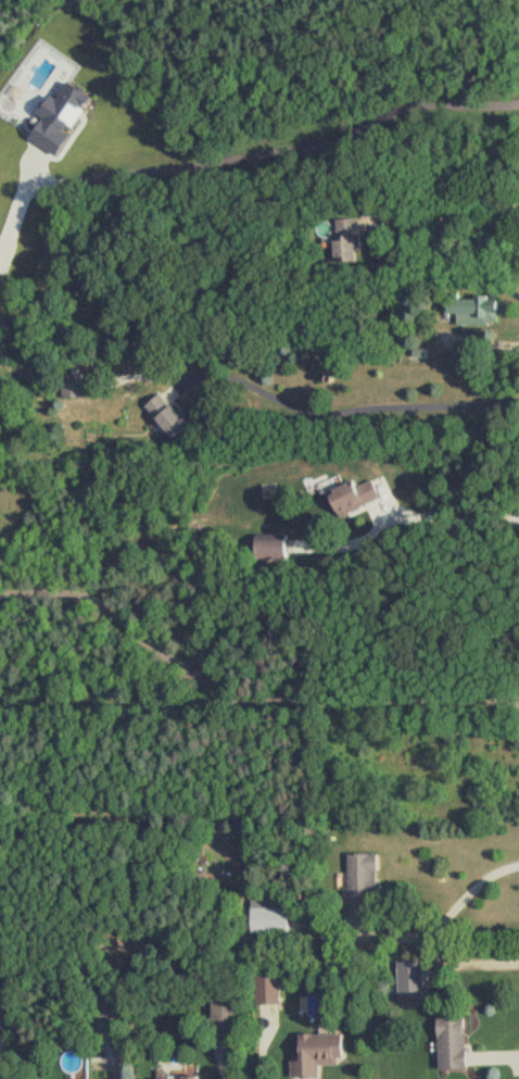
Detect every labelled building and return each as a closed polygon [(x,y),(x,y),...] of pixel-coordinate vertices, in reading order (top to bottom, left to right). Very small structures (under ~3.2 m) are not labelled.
[(335,220),(335,262),(356,262),(356,220),(335,220)] [(456,326),(497,326),(497,297),(446,297),(446,317),(456,317),(456,326)] [(61,383),(61,399),(83,399),(83,383),(61,383)] [(185,429),(163,394),(146,405),(168,440),(185,429)] [(338,517),(380,499),(370,476),(328,494),(338,517)] [(254,560),(285,560),(285,539),(254,539),(254,560)] [(377,891),(377,854),(345,854),(345,914),(365,914),(365,891),(377,891)] [(251,909),(251,934),(288,934),(288,909),(251,909)] [(423,961),(398,961),(398,999),(423,999),(423,961)] [(235,1001),(211,1001),(211,1030),(235,1030),(235,1001)] [(438,1018),(438,1069),(466,1069),(466,1018),(438,1018)] [(342,1034),(298,1034),(298,1061),(291,1061),(291,1077),(319,1077),(319,1064),(342,1064),(342,1034)]
